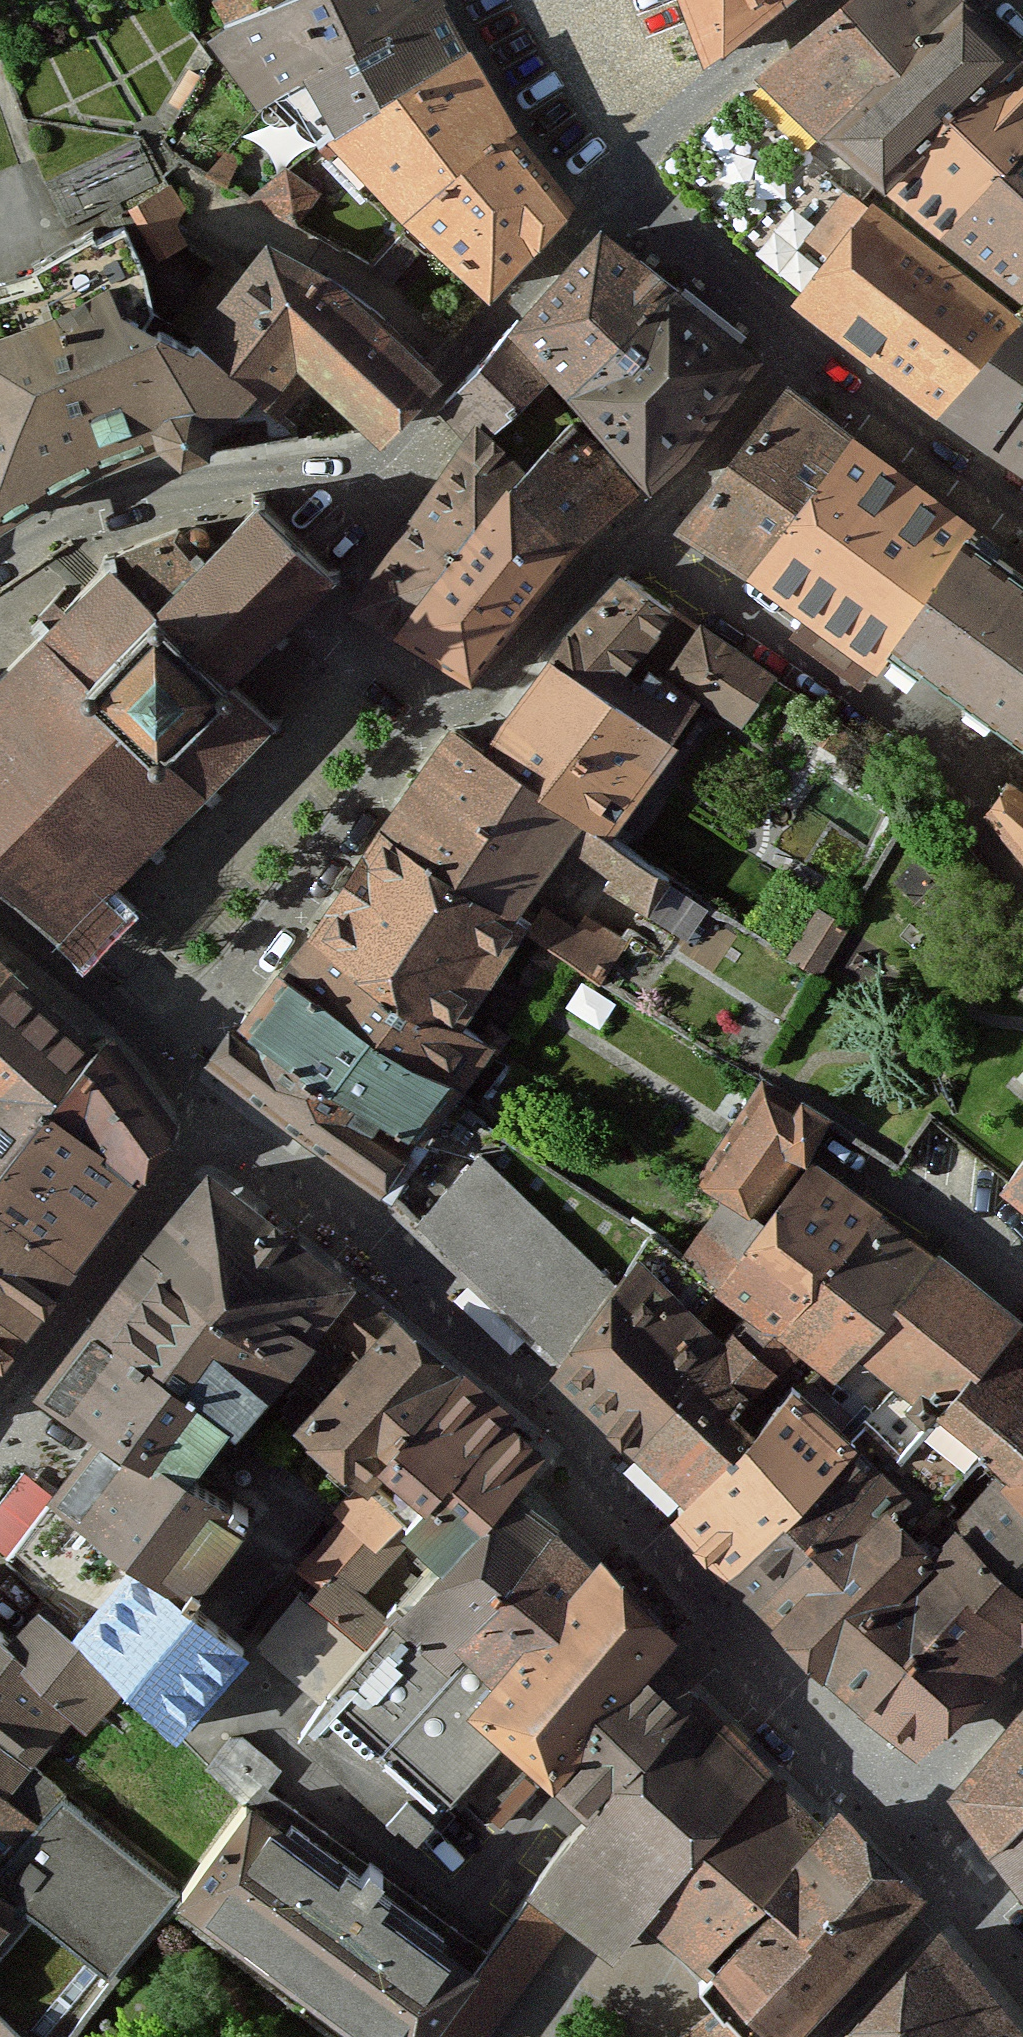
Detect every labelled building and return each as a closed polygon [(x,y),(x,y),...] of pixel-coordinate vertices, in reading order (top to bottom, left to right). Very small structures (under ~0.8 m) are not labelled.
[(203,25),(247,98),(264,89),(433,0),(252,0),(203,25)] [(444,0),(433,0),(264,89),(307,139),(465,45),(458,29),(444,0)] [(703,53),(770,0),(682,0),(703,53)] [(964,0),(856,0),(765,84),(884,186),(1014,50),(964,0)] [(484,83),(465,45),(307,139),(400,217),(506,126),(484,83)] [(1014,50),(884,186),(942,232),(1022,142),(1022,58),(1014,50)] [(524,148),(506,126),(400,217),(483,297),(569,202),(524,148)] [(942,232),(1022,301),(1022,300),(1022,142),(942,232)] [(172,189),(133,212),(159,260),(188,248),(177,227),(183,206),(172,189)] [(954,416),(1022,329),(1022,324),(875,204),(868,213),(845,195),(809,240),(833,260),(801,299),(885,367),(954,416)] [(266,215),(178,335),(246,392),(256,398),(306,352),(378,424),(441,352),(330,253),(266,215)] [(0,284),(0,512),(96,454),(147,452),(200,450),(246,392),(178,335),(140,303),(104,220),(14,262),(19,280),(0,284)] [(558,389),(652,271),(594,226),(524,304),(500,331),(545,379),(558,389)] [(578,416),(644,482),(763,355),(652,271),(558,389),(578,416)] [(954,416),(1022,471),(1022,329),(954,416)] [(500,331),(431,406),(460,433),(470,418),(488,430),(545,379),(500,331)] [(724,461),(681,525),(746,572),(850,426),(787,378),(724,461)] [(499,481),(577,536),(644,482),(578,416),(522,453),(499,481)] [(488,430),(470,418),(460,433),(414,508),(455,530),(489,478),(499,481),(522,453),(488,430)] [(962,518),(850,426),(746,572),(870,654),(883,636),(951,534),(962,518)] [(455,530),(389,625),(467,673),(513,620),(577,536),(499,481),(489,478),(455,530)] [(204,784),(267,715),(233,683),(285,626),(333,574),(261,507),(159,615),(104,564),(48,624),(0,675),(0,867),(83,944),(100,926),(121,903),(105,889),(204,784)] [(455,530),(414,508),(356,605),(389,625),(455,530)] [(951,534),(883,636),(1022,737),(1022,582),(996,564),(951,534)] [(556,637),(542,655),(607,700),(638,659),(676,611),(611,568),(556,637)] [(771,676),(700,626),(663,675),(700,697),(741,721),(771,676)] [(542,655),(470,751),(573,824),(580,815),(586,803),(611,819),(700,697),(663,675),(638,659),(607,700),(542,655)] [(435,726),(362,833),(513,921),(573,824),(470,751),(454,739),(435,726)] [(1010,786),(989,817),(1022,859),(1022,793),(1010,786)] [(580,815),(573,824),(618,857),(603,877),(645,908),(667,878),(580,815)] [(362,833),(294,944),(420,1031),(435,1014),(450,1024),(513,921),(362,833)] [(543,897),(527,918),(599,975),(626,942),(586,911),(576,923),(543,897)] [(818,903),(791,949),(821,967),(848,921),(818,903)] [(294,944),(275,973),(454,1092),(487,1046),(450,1024),(435,1014),(420,1031),(294,944)] [(0,951),(0,968),(9,958),(0,951)] [(96,1029),(9,958),(0,968),(0,1137),(2,1139),(33,1101),(96,1029)] [(275,973),(226,1026),(408,1153),(454,1092),(275,973)] [(226,1026),(193,1062),(215,1076),(375,1193),(408,1153),(226,1026)] [(33,1101),(132,1181),(170,1126),(151,1087),(96,1029),(33,1101)] [(765,1084),(701,1184),(735,1206),(777,1141),(800,1155),(822,1121),(765,1084)] [(68,1269),(87,1243),(104,1219),(132,1181),(33,1101),(2,1139),(0,1143),(0,1219),(68,1269)] [(472,1160),(419,1215),(557,1348),(612,1284),(472,1160)] [(853,1348),(936,1252),(798,1160),(709,1285),(827,1375),(853,1348)] [(208,1169),(134,1267),(280,1368),(347,1283),(208,1169)] [(1009,1193),(1022,1205),(1022,1173),(1009,1193)] [(11,1342),(68,1269),(0,1219),(0,1333),(11,1342)] [(930,1413),(1017,1317),(936,1252),(853,1348),(930,1413)] [(636,1258),(612,1284),(557,1348),(552,1357),(636,1435),(721,1339),(636,1258)] [(280,1368),(134,1267),(82,1327),(104,1346),(182,1402),(223,1432),(280,1368)] [(395,1317),(347,1283),(280,1368),(324,1402),(395,1317)] [(448,1368),(395,1317),(324,1402),(295,1438),(351,1485),(399,1526),(428,1555),(440,1567),(512,1484),(532,1460),(504,1429),(448,1368)] [(1022,1510),(1022,1322),(1017,1317),(930,1413),(923,1421),(987,1477),(1022,1510)] [(731,1325),(721,1339),(636,1435),(686,1490),(789,1378),(731,1325)] [(0,1333),(0,1355),(11,1342),(0,1333)] [(55,1411),(112,1456),(128,1465),(182,1402),(104,1346),(55,1411)] [(789,1378),(686,1490),(677,1500),(728,1559),(848,1434),(789,1378)] [(848,1434),(728,1559),(758,1594),(876,1465),(848,1434)] [(113,1566),(169,1604),(238,1526),(128,1465),(112,1456),(59,1518),(113,1566)] [(876,1465),(758,1594),(828,1662),(927,1561),(956,1530),(944,1519),(883,1460),(876,1465)] [(1022,1571),(1022,1510),(987,1477),(944,1519),(956,1530),(967,1522),(1022,1571)] [(534,1504),(512,1484),(440,1567),(428,1555),(287,1734),(421,1841),(500,1744),(456,1704),(588,1554),(573,1540),(534,1504)] [(399,1526),(351,1485),(328,1507),(340,1517),(381,1553),(399,1526)] [(381,1553),(340,1517),(295,1567),(316,1584),(334,1571),(358,1588),(381,1553)] [(1018,1639),(1022,1634),(1022,1571),(967,1522),(956,1530),(927,1561),(1018,1639)] [(674,1632),(588,1554),(456,1704),(500,1744),(541,1777),(655,1653),(674,1632)] [(927,1561),(828,1662),(917,1736),(1018,1639),(927,1561)] [(166,1734),(241,1652),(169,1604),(113,1566),(57,1635),(111,1690),(166,1734)] [(283,1656),(325,1607),(299,1585),(256,1634),(283,1656)] [(5,1629),(0,1635),(0,1643),(15,1656),(6,1668),(61,1719),(77,1731),(111,1690),(57,1635),(28,1606),(15,1619),(5,1629)] [(31,1824),(61,1790),(31,1763),(61,1719),(6,1668),(15,1656),(0,1643),(0,1803),(31,1824)] [(675,1673),(655,1653),(541,1777),(560,1793),(579,1810),(694,1695),(675,1673)] [(767,1773),(694,1695),(579,1810),(522,1883),(569,1921),(607,1952),(639,1916),(767,1773)] [(995,1737),(1022,1762),(1022,1708),(995,1737)] [(995,1737),(952,1784),(994,1837),(1022,1806),(1022,1762),(995,1737)] [(823,1834),(767,1773),(639,1916),(700,1969),(823,1834)] [(111,1985),(173,1905),(184,1890),(170,1880),(61,1790),(31,1824),(0,1858),(0,1900),(15,1910),(111,1985)] [(563,1929),(569,1921),(522,1883),(462,1967),(238,1800),(170,1880),(184,1890),(173,1905),(362,2036),(480,2036),(563,1929)] [(31,1824),(0,1803),(0,1858),(31,1824)] [(994,1837),(1022,1869),(1022,1806),(994,1837)] [(823,1834),(700,1969),(686,1984),(710,2006),(744,2036),(780,2036),(914,1889),(837,1819),(823,1834)] [(15,1910),(0,1900),(0,1931),(15,1910)] [(15,1910),(0,1931),(0,2024),(17,2034),(15,2036),(72,2036),(111,1985),(15,1910)] [(1022,2019),(942,1918),(823,2036),(1022,2036),(1022,2019)] [(710,2006),(672,2036),(744,2036),(710,2006)] [(0,2024),(0,2036),(15,2036),(17,2034),(0,2024)]
